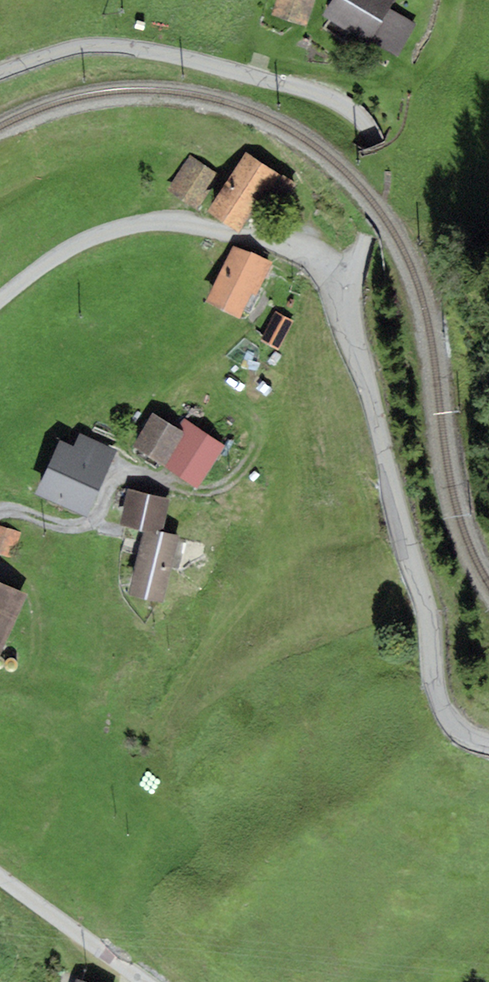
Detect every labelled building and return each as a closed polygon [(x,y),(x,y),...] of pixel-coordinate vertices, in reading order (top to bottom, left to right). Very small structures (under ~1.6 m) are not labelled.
[(272,14),(306,26),(315,0),(277,0),(272,14)] [(396,0),(331,0),(322,14),(370,43),(396,0)] [(246,151),(206,210),(237,231),(257,202),(277,172),(246,151)] [(166,189),(197,209),(220,175),(189,155),(166,189)] [(298,186),(277,172),(257,202),(278,216),(298,186)] [(233,245),(205,301),(239,318),(252,293),(256,295),(272,261),(233,245)] [(293,321),(275,312),(261,340),(278,349),(293,321)] [(164,465),(185,432),(177,427),(153,411),(133,445),(164,465)] [(183,418),(177,427),(185,432),(164,465),(197,487),(225,446),(183,418)] [(36,494),(86,517),(117,449),(80,432),(74,445),(61,439),(36,494)] [(169,499),(127,489),(119,525),(144,531),(146,526),(161,529),(169,499)] [(15,557),(22,532),(0,525),(0,553),(15,557)] [(128,593),(162,602),(179,534),(161,529),(146,526),(144,531),(128,593)] [(0,580),(0,654),(28,592),(0,580)]
